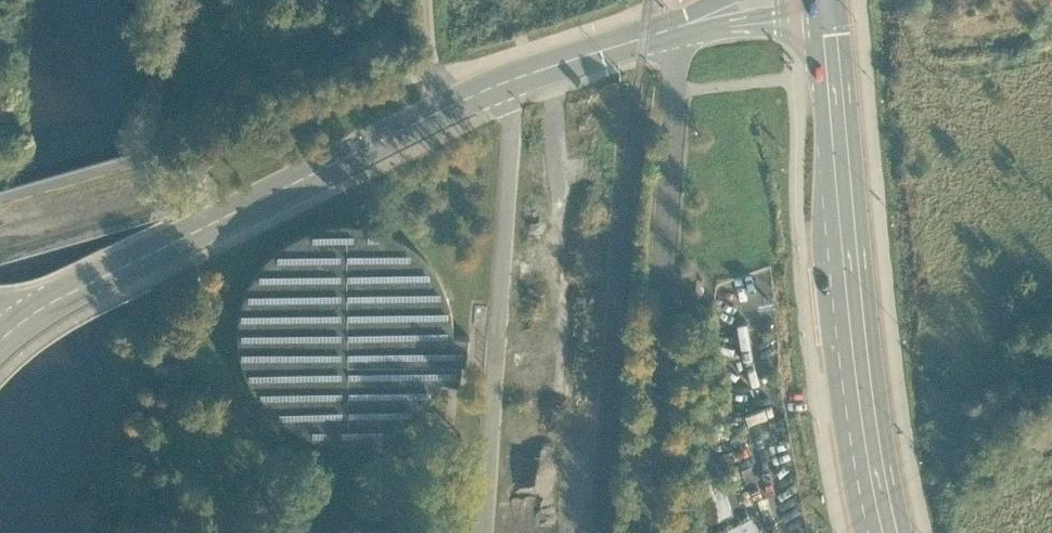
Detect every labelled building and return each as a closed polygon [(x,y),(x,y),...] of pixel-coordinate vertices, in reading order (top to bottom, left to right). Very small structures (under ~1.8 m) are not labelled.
[(279,415),(299,427),(329,436),(357,437),(382,431),(411,416),(430,398),(443,379),(459,381),(471,337),(455,332),(454,313),(447,287),(434,264),(420,249),(402,235),(374,223),(347,219),(313,224),(293,233),(274,246),(258,264),(243,291),(237,313),(237,341),(244,368),(257,392),(279,415)]
